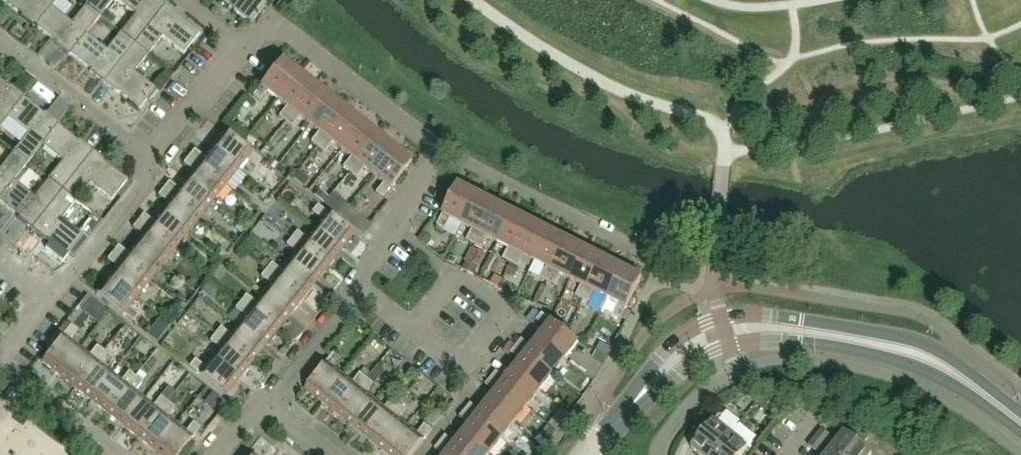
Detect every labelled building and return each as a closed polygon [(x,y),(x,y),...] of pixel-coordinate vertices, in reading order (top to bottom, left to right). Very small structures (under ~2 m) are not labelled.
[(51,7),(57,0),(1,0),(21,16),(20,17),(34,28),(35,27),(51,7)] [(86,5),(100,17),(105,11),(113,0),(90,0),(86,5)] [(165,5),(159,0),(115,0),(134,15),(120,33),(134,44),(165,5)] [(261,0),(217,0),(228,9),(229,7),(251,24),(266,4),(261,0)] [(70,54),(85,34),(86,35),(100,17),(86,5),(72,23),(51,7),(35,27),(56,43),(55,45),(69,56),(70,55),(70,54)] [(199,34),(178,17),(179,16),(165,5),(134,44),(148,55),(162,37),(183,54),(199,34)] [(105,11),(100,17),(109,24),(114,18),(105,11)] [(103,83),(134,44),(120,33),(106,51),(86,35),(85,34),(70,54),(70,55),(90,71),(89,72),(103,83)] [(155,89),(134,73),(148,55),(134,44),(103,83),(117,94),(118,92),(139,109),(155,89)] [(277,100),(298,73),(281,60),(252,96),(259,102),(267,92),(277,100)] [(285,122),(314,86),(298,73),(277,100),(286,107),(278,117),(285,122)] [(23,98),(24,97),(10,85),(9,87),(0,80),(0,127),(7,118),(23,98)] [(309,125),(330,98),(314,86),(285,122),(292,128),(300,118),(309,125)] [(41,145),(57,125),(58,126),(59,124),(45,113),(43,114),(23,98),(7,118),(28,134),(13,152),(28,163),(42,146),(41,145)] [(317,148),(346,111),(330,98),(309,125),(318,132),(310,142),(317,148)] [(341,150),(362,124),(346,111),(317,148),(324,153),(332,143),(341,150)] [(349,173),(378,137),(362,124),(341,150),(350,158),(342,167),(349,173)] [(62,190),(93,151),(79,140),(78,142),(58,126),(57,125),(41,145),(42,146),(62,162),(48,179),(62,190)] [(261,161),(224,132),(211,148),(238,170),(245,160),(255,168),(261,161)] [(373,176),(394,149),(378,137),(349,173),(356,178),(364,168),(373,176)] [(238,170),(211,148),(204,158),(194,150),(189,157),(225,186),(238,170)] [(382,199),(411,162),(394,149),(373,176),(383,184),(375,193),(382,199)] [(127,180),(105,163),(107,162),(93,151),(62,190),(76,201),(90,184),(111,200),(127,180)] [(13,181),(14,181),(28,163),(13,152),(0,169),(0,198),(13,181)] [(225,186),(189,157),(183,164),(193,171),(186,181),(212,202),(225,186)] [(293,180),(303,188),(309,180),(299,172),(293,180)] [(62,190),(48,179),(34,197),(14,181),(13,181),(0,198),(0,203),(18,217),(17,219),(31,229),(62,190)] [(212,202),(186,181),(178,190),(169,182),(163,189),(200,218),(212,202)] [(461,224),(477,194),(458,184),(437,226),(445,230),(450,219),(461,224)] [(200,218),(163,189),(158,196),(168,203),(160,213),(187,234),(200,218)] [(83,236),(62,219),(76,201),(62,190),(31,229),(45,240),(46,239),(67,256),(83,236)] [(319,190),(314,196),(322,203),(327,197),(319,190)] [(323,203),(336,214),(345,203),(332,192),(323,203)] [(474,245),(495,203),(477,194),(461,224),(472,230),(466,241),(474,245)] [(275,203),(265,216),(285,231),(295,219),(275,203)] [(498,243),(513,212),(495,203),(474,245),(482,249),(488,238),(498,243)] [(354,234),(317,206),(312,213),(321,220),(314,230),(340,251),(354,234)] [(369,225),(348,207),(340,217),(361,234),(369,225)] [(511,263),(532,222),(513,212),(498,243),(508,248),(503,259),(511,263)] [(187,234),(160,213),(153,222),(143,214),(138,221),(174,250),(187,234)] [(174,250),(138,221),(132,228),(142,235),(135,245),(161,266),(174,250)] [(252,234),(279,253),(287,240),(260,222),(252,234)] [(535,261),(550,231),(532,222),(511,263),(518,267),(524,256),(535,261)] [(340,251),(314,230),(306,239),(297,232),(291,238),(328,267),(340,251)] [(547,282),(568,240),(550,231),(535,261),(545,267),(539,278),(547,282)] [(424,233),(419,240),(424,244),(428,247),(433,240),(424,233)] [(328,267),(291,238),(286,245),(296,253),(288,262),(315,283),(328,267)] [(571,280),(586,250),(568,240),(547,282),(555,286),(560,275),(571,280)] [(161,266),(135,245),(127,254),(118,246),(112,253),(149,282),(161,266)] [(584,300),(605,259),(586,250),(571,280),(581,285),(576,296),(584,300)] [(149,282),(112,253),(107,260),(117,267),(109,277),(136,298),(149,282)] [(471,253),(467,261),(479,267),(483,259),(471,253)] [(608,298),(623,268),(605,259),(584,300),(591,304),(597,293),(608,298)] [(467,261),(462,270),(475,276),(479,267),(467,261)] [(315,283),(288,262),(281,271),(271,263),(266,270),(302,299),(315,283)] [(511,263),(506,272),(514,276),(518,267),(511,263)] [(621,319),(642,278),(623,268),(608,298),(619,304),(613,315),(621,319)] [(302,299),(266,270),(260,277),(270,285),(263,294),(290,315),(302,299)] [(136,298),(109,277),(96,293),(132,322),(138,315),(128,308),(136,298)] [(200,289),(213,299),(221,289),(208,279),(200,289)] [(290,315),(263,294),(255,303),(246,296),(240,302),(277,331),(290,315)] [(94,300),(84,312),(99,324),(109,312),(94,300)] [(277,331),(240,302),(235,309),(245,317),(237,326),(264,347),(277,331)] [(533,309),(526,319),(533,325),(536,321),(541,315),(533,309)] [(579,343),(542,314),(541,315),(536,321),(546,328),(539,338),(565,359),(579,343)] [(58,376),(79,349),(70,341),(77,331),(70,326),(41,362),(58,376)] [(264,347),(237,326),(230,335),(220,328),(215,335),(251,363),(264,347)] [(152,327),(146,335),(156,344),(162,336),(152,327)] [(123,329),(112,347),(122,353),(132,334),(123,329)] [(251,363),(215,335),(209,341),(219,349),(212,358),(239,380),(251,363)] [(369,345),(381,354),(386,347),(375,338),(369,345)] [(565,359),(539,338),(531,347),(521,340),(516,346),(553,375),(565,359)] [(74,388),(103,352),(96,346),(89,356),(79,349),(58,376),(74,388)] [(553,375),(516,346),(511,353),(520,361),(513,370),(540,391),(553,375)] [(596,351),(593,359),(603,366),(608,358),(596,351)] [(90,401),(111,374),(102,367),(110,357),(103,352),(74,388),(90,401)] [(322,402),(343,376),(334,368),(341,358),(335,353),(306,389),(322,402)] [(239,380),(212,358),(204,368),(194,360),(189,367),(226,396),(239,380)] [(371,374),(367,379),(374,384),(385,371),(378,365),(371,374)] [(540,391),(513,370),(506,379),(496,371),(491,378),(527,407),(540,391)] [(106,414),(135,377),(128,372),(121,382),(111,374),(90,401),(106,414)] [(322,402),(338,415),(367,379),(360,373),(353,383),(343,376),(322,402)] [(122,426),(143,400),(134,392),(142,383),(135,377),(106,414),(122,426)] [(527,407),(491,378),(485,385),(495,393),(488,402),(514,423),(527,407)] [(187,403),(198,385),(188,379),(177,397),(187,403)] [(375,401),(366,394),(374,384),(367,379),(338,415),(354,428),(375,401)] [(204,427),(221,403),(202,390),(185,414),(204,427)] [(138,439),(167,403),(160,397),(153,407),(143,400),(122,426),(138,439)] [(370,441),(399,404),(392,399),(385,409),(375,401),(354,428),(370,441)] [(514,423),(488,402),(480,411),(471,404),(465,410),(502,439),(514,423)] [(154,452),(176,425),(166,418),(174,408),(167,403),(138,439),(154,452)] [(387,453),(408,427),(398,419),(406,410),(399,404),(370,441),(387,453)] [(465,410),(460,417),(470,425),(462,434),(488,454),(489,454),(502,439),(465,410)] [(699,454),(715,454),(738,426),(724,415),(718,415),(691,449),(699,454)] [(200,428),(193,423),(185,433),(176,425),(154,452),(158,454),(179,454),(200,428)] [(432,430),(425,425),(417,434),(408,427),(387,453),(388,454),(412,454),(432,430)] [(548,425),(539,435),(547,442),(556,432),(548,425)] [(715,454),(743,454),(752,443),(751,437),(738,426),(715,454)] [(830,436),(822,429),(815,438),(824,444),(830,436)] [(863,429),(854,440),(862,447),(872,435),(863,429)] [(845,433),(831,450),(837,454),(872,454),(862,447),(854,440),(845,433)] [(462,434),(455,443),(445,436),(440,443),(455,454),(488,454),(462,434)] [(824,444),(815,438),(809,446),(817,453),(824,444)] [(440,443),(435,449),(442,454),(455,454),(440,443)]
